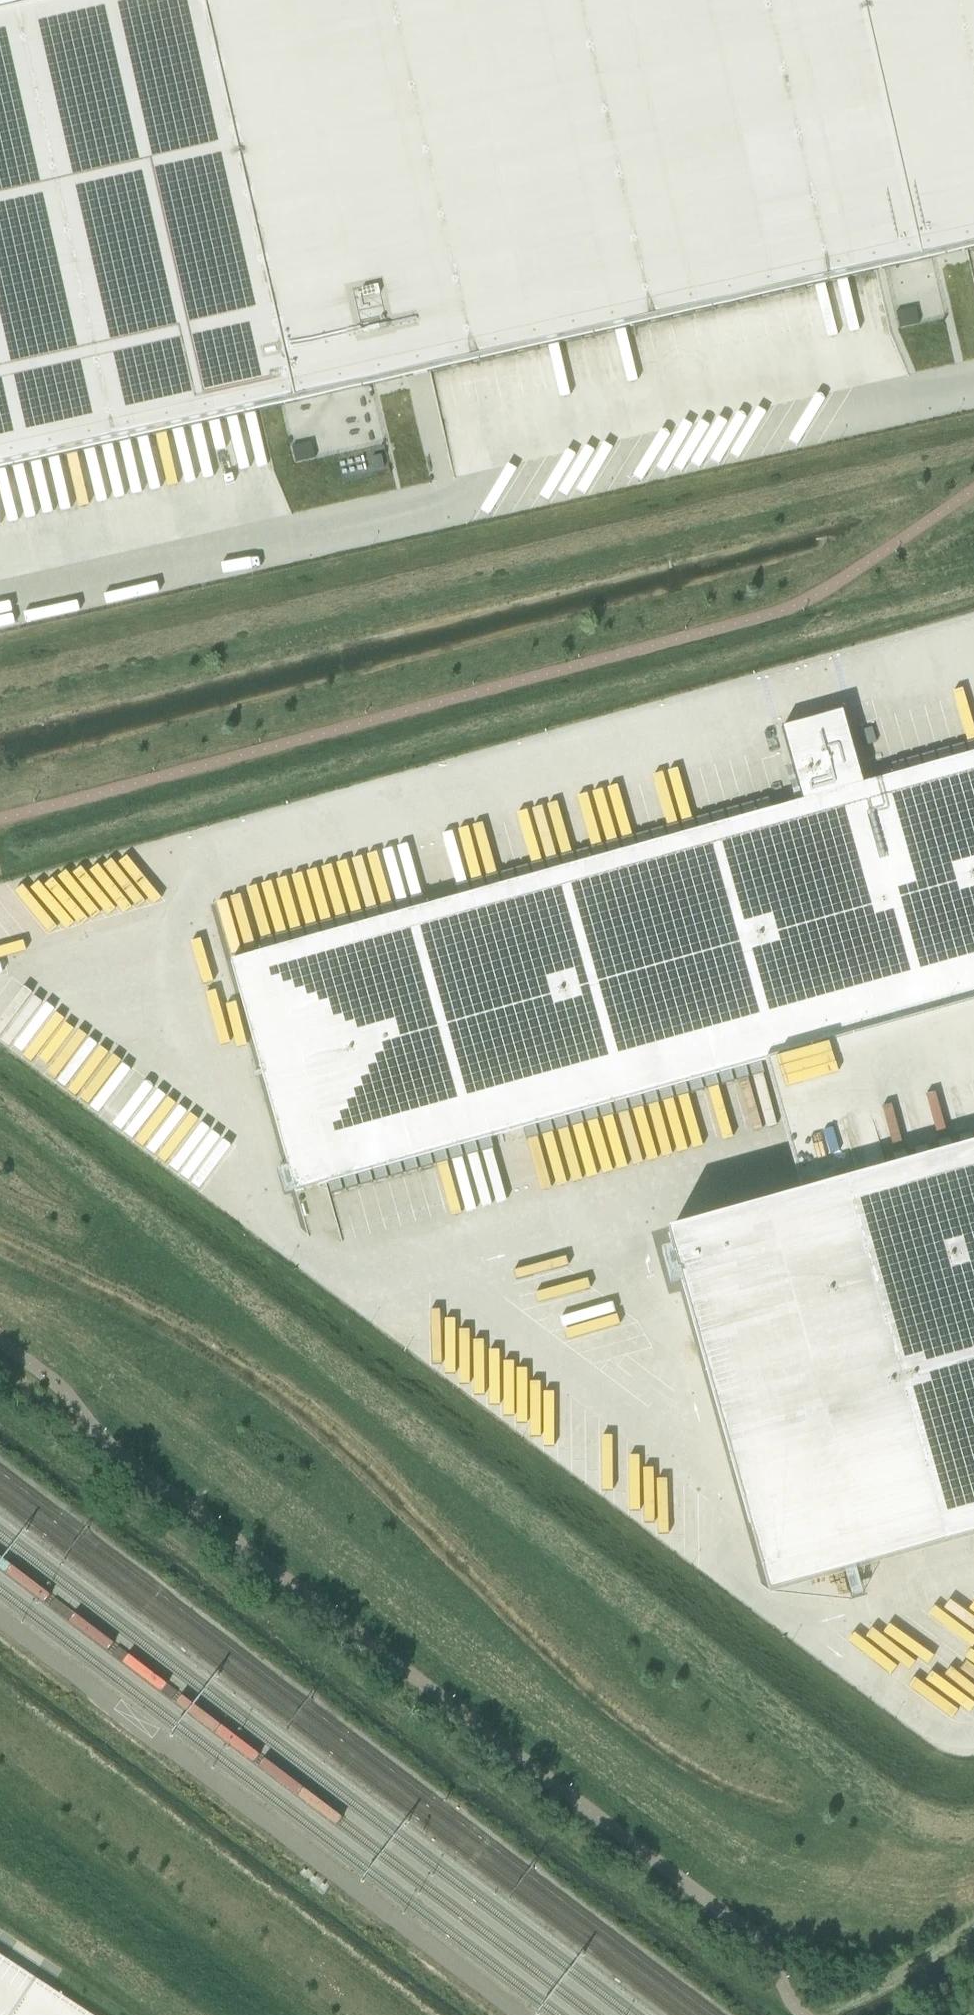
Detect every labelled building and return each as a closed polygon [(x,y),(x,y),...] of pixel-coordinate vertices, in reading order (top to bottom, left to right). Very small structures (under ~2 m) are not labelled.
[(204,0),(76,0),(0,17),(0,470),(296,403),(204,0)] [(76,0),(0,0),(0,17),(76,0)] [(862,0),(204,0),(296,403),(921,261),(862,0)] [(921,261),(973,249),(973,0),(862,0),(921,261)] [(372,457),(375,470),(384,467),(382,455),(372,457)] [(231,962),(296,1193),(973,1004),(973,754),(881,780),(864,785),(861,774),(844,711),(782,729),(803,802),(231,962)] [(669,1236),(770,1598),(973,1541),(973,1151),(669,1236)]
